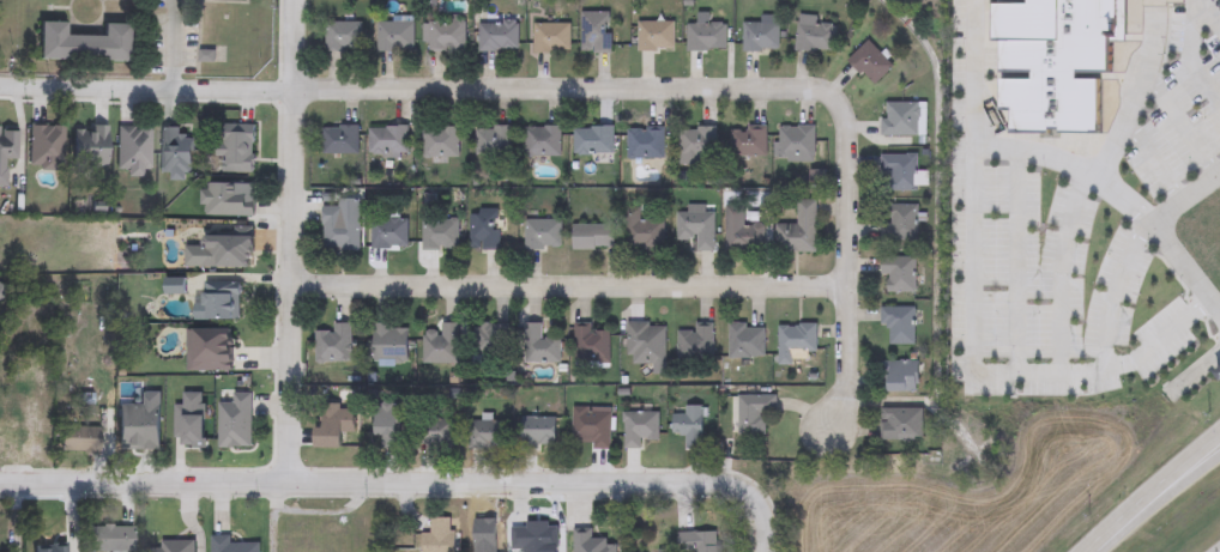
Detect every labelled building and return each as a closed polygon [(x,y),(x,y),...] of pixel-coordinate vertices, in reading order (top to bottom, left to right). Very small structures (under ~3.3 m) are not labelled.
[(1032,5),(1032,0),(1122,0),(1121,35),(1111,35),(1111,69),(1080,69),(1080,81),(1100,81),(1100,131),(1014,131),(1014,113),(1002,113),(1002,80),(1035,80),(1035,73),(1003,73),(1003,41),(995,41),(995,5),(1032,5)] [(610,14),(610,56),(580,56),(580,14),(610,14)] [(834,54),(796,53),(797,17),(817,17),(817,26),(834,26),(834,54)] [(686,54),(686,26),(695,26),(695,18),(708,18),(708,25),(726,25),(726,54),(686,54)] [(742,53),(742,25),(761,25),(761,18),(778,18),(778,53),(742,53)] [(423,23),(465,23),(465,54),(423,54),(423,23)] [(478,23),(518,23),(518,53),(478,53),(478,23)] [(66,38),(103,38),(103,25),(129,26),(128,63),(38,61),(40,24),(67,25),(66,38)] [(326,24),(362,24),(362,54),(326,54),(326,24)] [(412,24),(412,54),(376,54),(376,24),(412,24)] [(638,53),(638,24),(674,24),(674,53),(638,53)] [(569,25),(569,55),(533,55),(533,25),(569,25)] [(847,62),(866,43),(893,69),(874,87),(847,62)] [(200,50),(200,63),(217,63),(217,50),(200,50)] [(254,174),(222,174),(222,127),(254,127),(254,174)] [(64,128),(64,169),(31,169),(31,128),(64,128)] [(151,128),(151,176),(127,176),(127,171),(117,171),(117,128),(151,128)] [(358,157),(321,157),(321,128),(358,128),(358,157)] [(369,159),(369,128),(407,128),(407,159),(369,159)] [(512,128),(512,158),(475,158),(475,128),(512,128)] [(525,128),(561,128),(561,159),(525,159),(525,128)] [(815,129),(814,164),(774,164),(775,128),(815,129)] [(7,188),(0,188),(0,129),(18,129),(18,162),(7,162),(7,188)] [(423,159),(423,129),(459,129),(459,159),(423,159)] [(574,157),(574,129),(612,129),(612,157),(574,157)] [(74,169),(74,131),(108,131),(108,169),(74,169)] [(162,180),(162,131),(182,131),(182,139),(193,139),(193,180),(162,180)] [(664,131),(664,162),(627,162),(627,131),(664,131)] [(680,131),(715,131),(715,168),(680,168),(680,131)] [(767,159),(730,159),(730,131),(767,131),(767,159)] [(254,218),(203,218),(203,186),(246,186),(246,200),(254,200),(254,218)] [(321,253),(321,210),(337,210),(337,202),(360,202),(360,253),(321,253)] [(816,202),(816,255),(775,255),(775,228),(797,228),(797,202),(816,202)] [(687,214),(687,208),(705,208),(705,214),(714,214),(714,254),(691,254),(693,243),(676,243),(676,214),(687,214)] [(767,255),(725,255),(725,210),(744,210),(744,229),(767,229),(767,255)] [(664,253),(626,253),(626,211),(640,211),(640,222),(664,222),(664,253)] [(500,212),(500,253),(470,253),(470,212),(500,212)] [(370,250),(370,222),(406,222),(406,250),(370,250)] [(458,222),(458,253),(422,253),(422,222),(458,222)] [(561,222),(561,250),(525,250),(525,222),(561,222)] [(573,251),(573,226),(614,226),(614,251),(573,251)] [(886,278),(881,278),(881,260),(916,260),(916,295),(886,295),(886,278)] [(240,322),(203,322),(203,284),(240,284),(240,322)] [(914,310),(914,347),(889,347),(889,329),(881,329),(881,310),(914,310)] [(665,366),(627,366),(627,326),(665,326),(665,366)] [(713,326),(713,365),(677,365),(677,333),(694,333),(694,326),(713,326)] [(351,327),(351,365),(315,365),(315,334),(333,334),(333,327),(351,327)] [(459,366),(423,366),(423,335),(440,335),(440,327),(459,327),(459,366)] [(509,358),(477,358),(477,327),(509,327),(509,358)] [(525,327),(542,327),(542,340),(561,340),(561,365),(525,365),(525,327)] [(574,327),(591,327),(591,333),(610,333),(610,368),(574,368),(574,327)] [(729,360),(729,327),(765,327),(765,360),(729,360)] [(778,327),(817,327),(817,356),(792,356),(792,368),(778,368),(778,327)] [(373,328),(407,328),(407,365),(373,365),(373,328)] [(186,374),(186,332),(232,332),(232,374),(186,374)] [(119,407),(140,407),(140,394),(159,394),(159,451),(119,451),(119,407)] [(252,451),(218,451),(218,405),(231,405),(231,396),(252,396),(252,451)] [(398,450),(376,450),(376,406),(398,406),(398,450)] [(343,451),(318,451),(318,408),(355,408),(355,437),(343,437),(343,451)] [(701,451),(674,451),(674,418),(684,418),(684,408),(702,408),(701,451)] [(591,451),(591,444),(573,444),(573,411),(610,411),(610,451),(591,451)] [(642,451),(623,451),(623,414),(659,414),(659,442),(642,442),(642,451)] [(521,450),(521,420),(557,420),(557,450),(521,450)] [(455,423),(455,450),(416,449),(417,423),(455,423)] [(469,451),(469,424),(507,424),(507,451),(469,451)] [(101,429),(101,454),(61,454),(61,429),(101,429)] [(463,533),(463,551),(423,551),(423,533),(430,533),(430,521),(453,521),(453,533),(463,533)] [(134,527),(134,551),(92,551),(92,527),(134,527)] [(558,527),(558,551),(513,551),(513,527),(558,527)] [(617,541),(617,551),(575,551),(575,529),(592,529),(592,541),(617,541)] [(721,534),(721,551),(679,551),(678,534),(721,534)] [(260,545),(260,551),(213,551),(212,538),(232,536),(232,545),(260,545)] [(197,541),(197,551),(151,551),(151,550),(161,550),(161,541),(197,541)]
